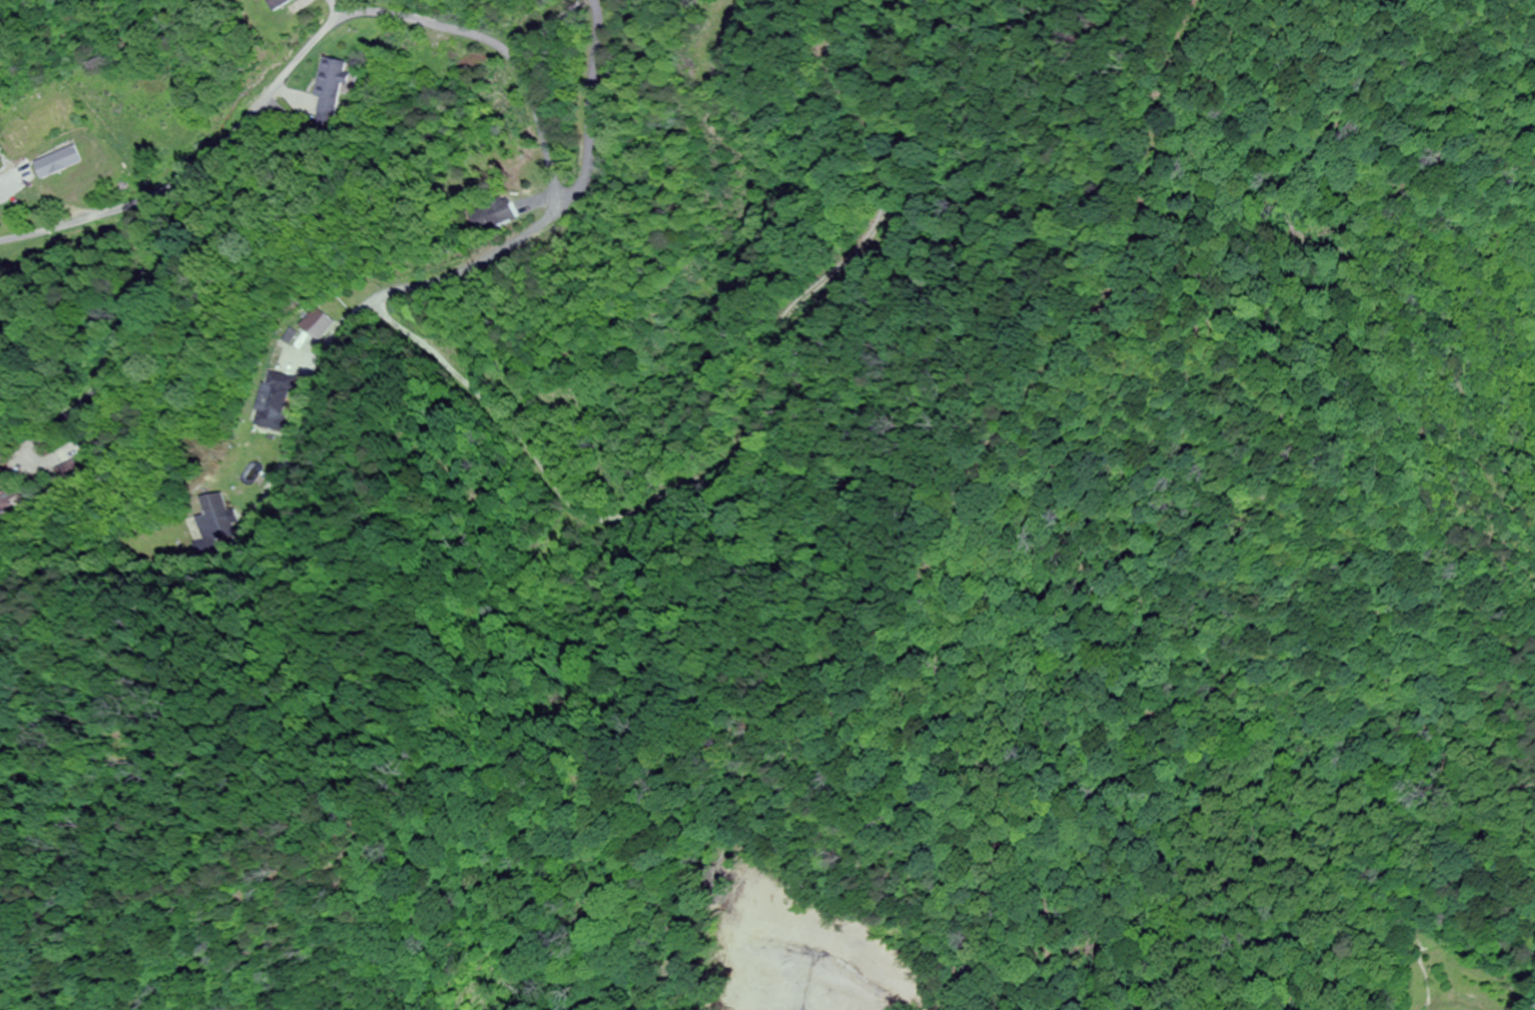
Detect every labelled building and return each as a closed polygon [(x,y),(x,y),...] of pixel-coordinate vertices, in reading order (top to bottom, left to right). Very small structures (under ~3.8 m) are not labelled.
[(278,12),(299,0),(271,0),(278,12)] [(318,97),(341,101),(344,84),(350,85),(352,74),(346,73),(348,63),(324,59),(318,97)] [(81,163),(74,147),(35,164),(42,181),(81,163)] [(478,210),(484,231),(521,220),(515,199),(478,210)] [(246,426),(270,432),(283,377),(259,371),(246,426)] [(20,504),(5,483),(0,486),(0,518),(20,504)] [(198,511),(218,511),(218,495),(198,495),(198,511)]
